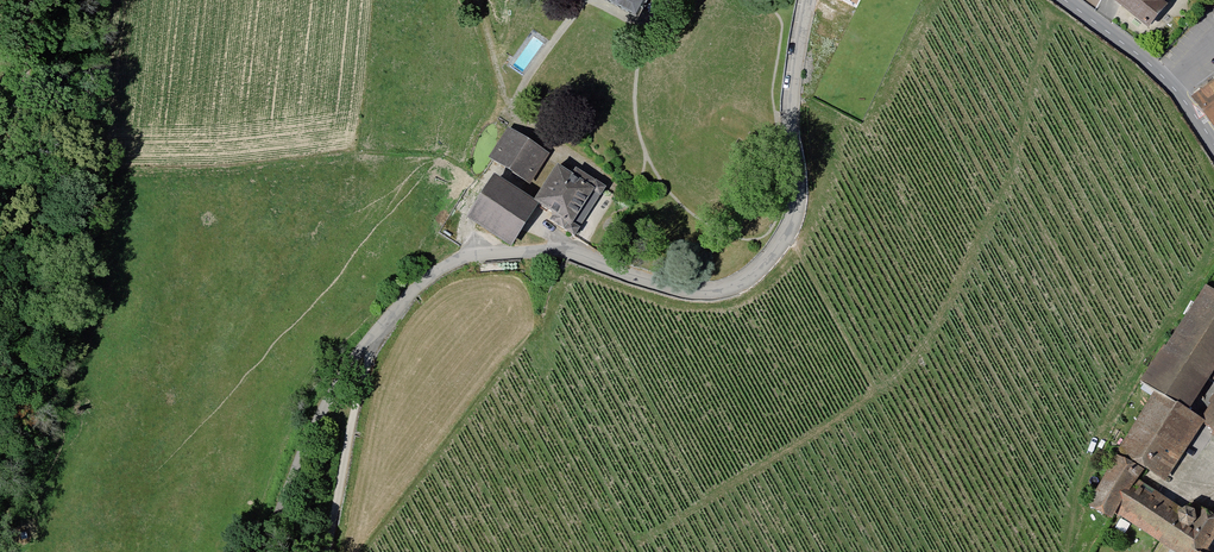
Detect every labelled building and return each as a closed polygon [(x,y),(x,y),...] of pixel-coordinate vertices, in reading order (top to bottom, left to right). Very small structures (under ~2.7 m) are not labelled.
[(634,0),(595,0),(625,16),(634,0)] [(855,9),(860,0),(835,0),(855,9)] [(1105,2),(1140,32),(1167,0),(1106,0),(1105,2)] [(1190,96),(1213,125),(1213,124),(1213,76),(1190,96)] [(510,128),(491,158),(533,182),(551,152),(510,128)] [(493,176),(466,219),(512,248),(539,204),(582,230),(608,188),(560,159),(535,201),(493,176)] [(1198,287),(1134,385),(1150,396),(1115,454),(1104,448),(1083,511),(1103,525),(1110,515),(1165,551),(1203,551),(1213,534),(1213,524),(1158,488),(1195,427),(1213,439),(1213,298),(1198,287)]
